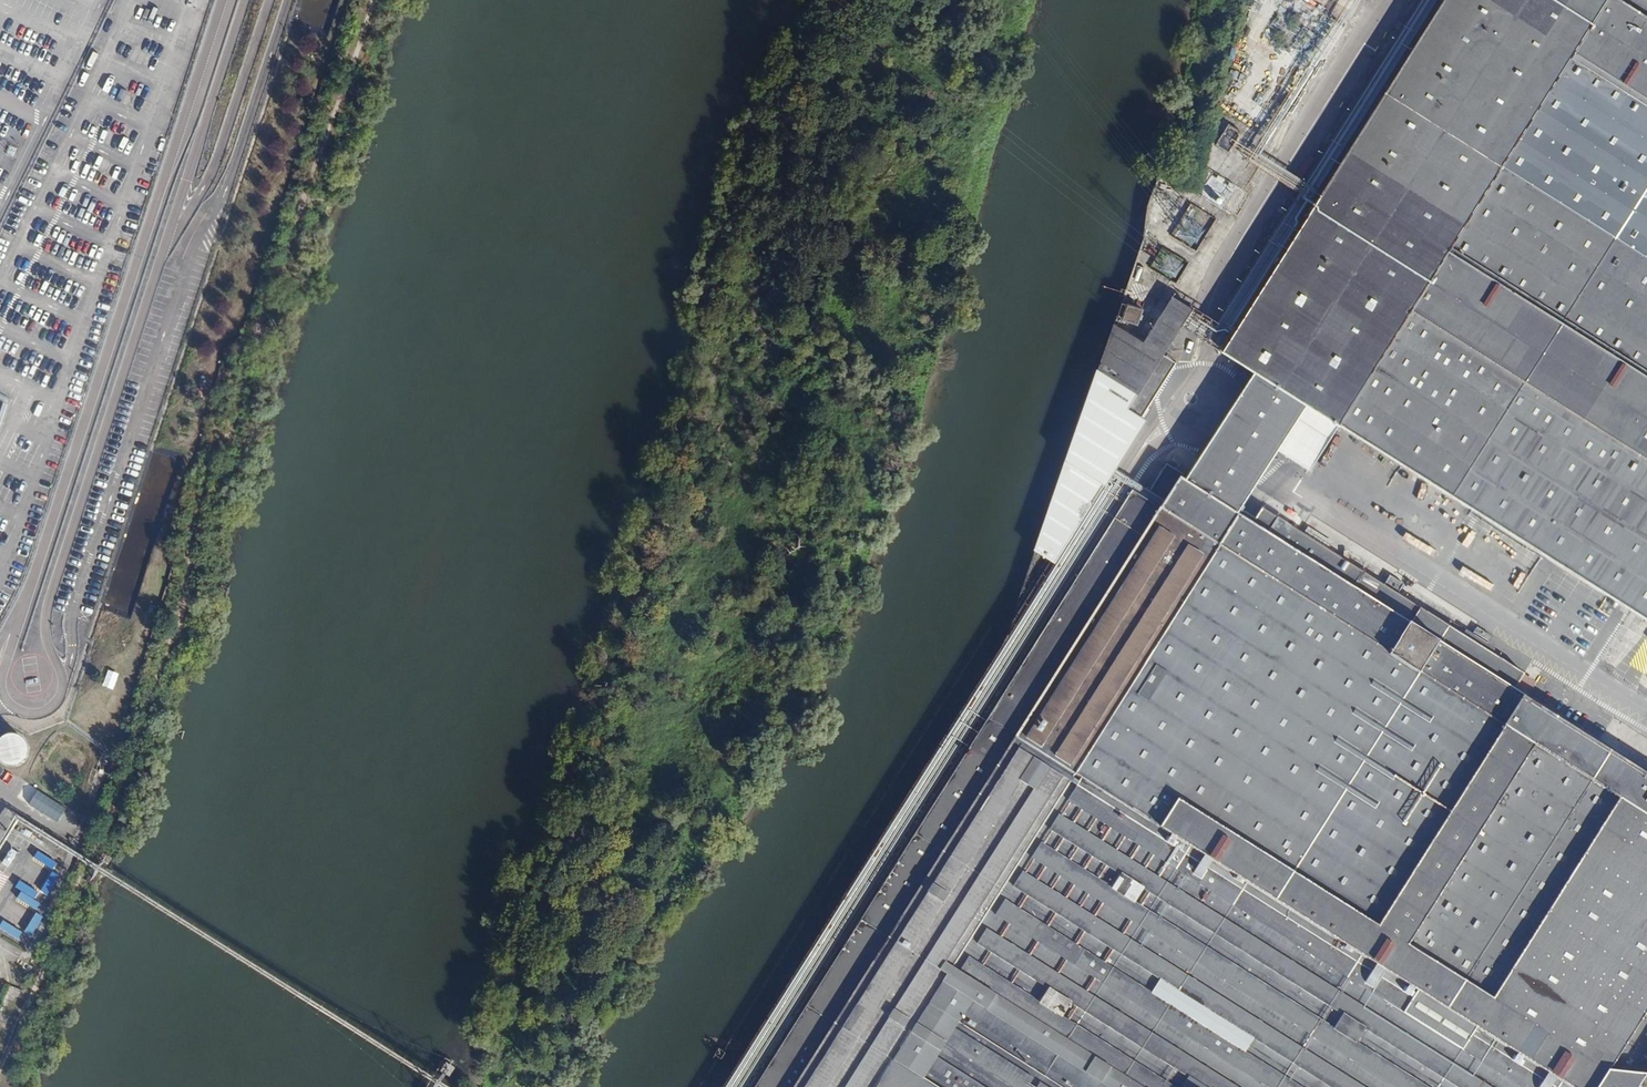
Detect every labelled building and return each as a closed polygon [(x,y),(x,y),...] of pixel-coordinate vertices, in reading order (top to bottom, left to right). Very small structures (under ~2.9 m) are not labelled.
[(1300,398),(1646,618),(1646,0),(1445,0),(1224,351),(1245,364),(1300,398)] [(1236,184),(1208,166),(1196,182),(1213,192),(1210,197),(1222,205),(1236,184)] [(1189,206),(1169,236),(1193,252),(1214,221),(1189,206)] [(1189,262),(1164,245),(1150,266),(1175,283),(1189,262)] [(1138,341),(1110,322),(1029,551),(1050,566),(1143,423),(1139,420),(1172,364),(1160,355),(1188,308),(1167,295),(1138,341)] [(1180,335),(1168,354),(1177,359),(1189,340),(1180,335)] [(1245,364),(1177,465),(1190,472),(1236,493),(1300,398),(1245,364)] [(1236,493),(1190,472),(1177,465),(1169,460),(1145,498),(1134,491),(935,804),(755,1086),(1646,1086),(1646,776),(1513,691),(1524,674),(1480,645),(1482,641),(1486,643),(1491,635),(1476,627),(1469,639),(1416,605),(1250,500),(1236,493)] [(8,737),(0,732),(0,765),(16,774),(34,743),(12,730),(8,737)] [(19,899),(38,909),(41,902),(23,892),(19,899)] [(34,935),(43,916),(37,913),(27,932),(34,935)] [(23,932),(4,920),(0,927),(19,939),(23,932)]
